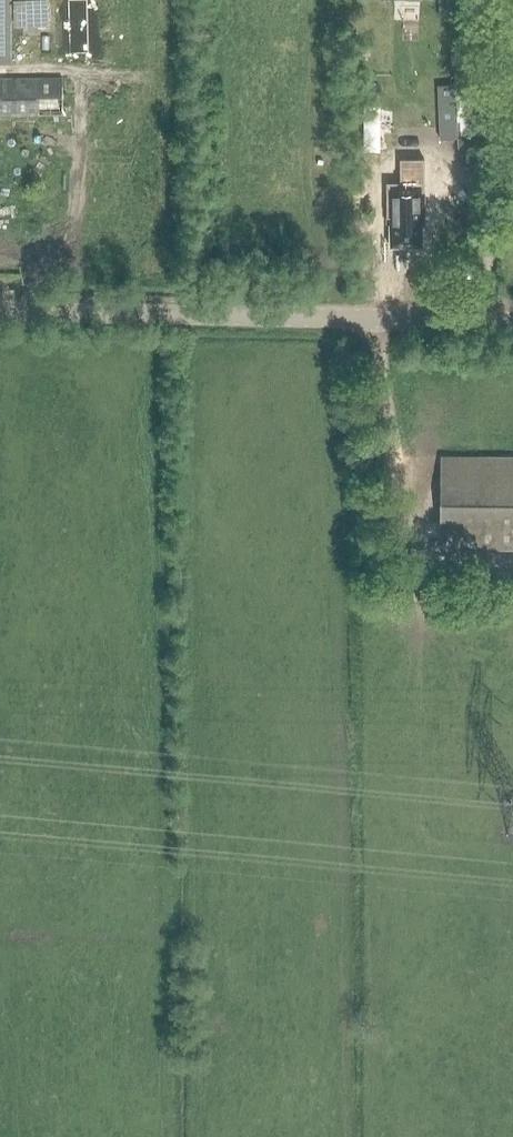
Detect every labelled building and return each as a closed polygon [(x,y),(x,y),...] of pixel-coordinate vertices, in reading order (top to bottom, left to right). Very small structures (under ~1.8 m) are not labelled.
[(10,64),(10,0),(0,0),(0,64),(10,64)] [(13,0),(14,26),(48,25),(47,0),(29,0),(13,0)] [(367,148),(388,147),(387,107),(366,107),(367,148)] [(459,181),(437,181),(436,225),(458,225),(459,181)] [(420,246),(421,189),(387,189),(387,219),(372,219),(372,230),(390,230),(390,246),(420,246)] [(440,457),(439,548),(512,549),(512,458),(440,457)]
